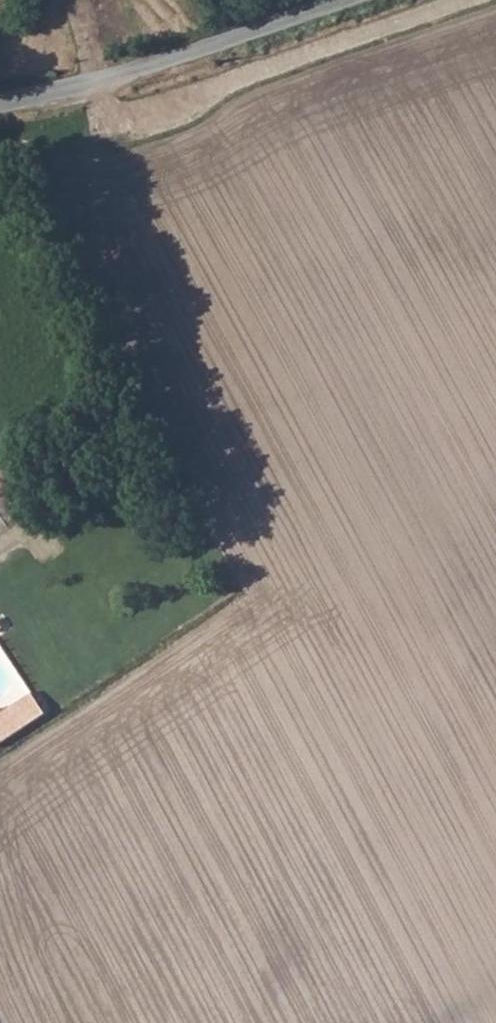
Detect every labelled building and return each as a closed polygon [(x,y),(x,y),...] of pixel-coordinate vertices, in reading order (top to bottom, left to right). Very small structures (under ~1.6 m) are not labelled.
[(16,485),(0,495),(0,509),(3,514),(25,499),(16,485)] [(47,713),(35,695),(1,716),(0,714),(0,744),(47,713)]
